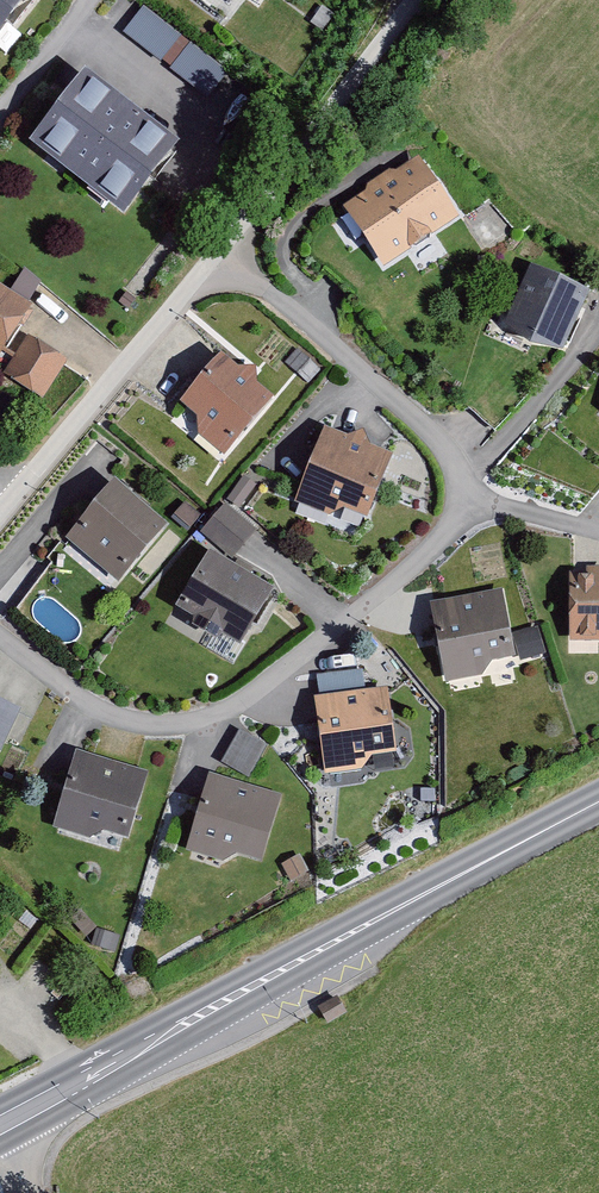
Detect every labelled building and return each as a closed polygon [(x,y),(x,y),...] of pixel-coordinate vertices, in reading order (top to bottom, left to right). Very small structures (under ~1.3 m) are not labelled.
[(1,51),(40,0),(0,0),(0,50),(1,51)] [(124,35),(211,97),(232,69),(144,6),(124,35)] [(188,145),(94,76),(40,149),(134,218),(188,145)] [(462,221),(421,162),(352,210),(393,269),(462,221)] [(594,297),(535,273),(512,329),(570,353),(594,297)] [(9,359),(40,307),(0,284),(0,354),(9,359)] [(68,362),(33,341),(10,379),(45,401),(68,362)] [(278,405),(227,360),(186,406),(205,423),(198,431),(230,459),(278,405)] [(304,508),(338,518),(349,512),(376,520),(397,454),(328,433),(304,508)] [(170,532),(120,489),(74,542),(124,585),(170,532)] [(174,520),(186,532),(197,520),(185,509),(174,520)] [(205,533),(234,558),(254,536),(226,510),(205,533)] [(278,596),(213,559),(181,616),(247,653),(278,596)] [(581,582),(580,646),(598,646),(598,582),(581,582)] [(489,678),(501,664),(524,659),(508,594),(434,612),(452,687),(489,678)] [(331,780),(361,775),(377,762),(403,757),(392,694),(366,698),(362,674),(319,681),(322,704),(319,704),(331,780)] [(0,708),(0,751),(3,752),(20,717),(0,708)] [(240,732),(225,766),(254,779),(269,744),(240,732)] [(58,830),(96,844),(109,835),(131,843),(153,785),(84,759),(58,830)] [(195,858),(231,867),(242,856),(270,863),(285,802),(214,784),(195,858)] [(347,1012),(338,999),(319,1011),(327,1024),(347,1012)]
